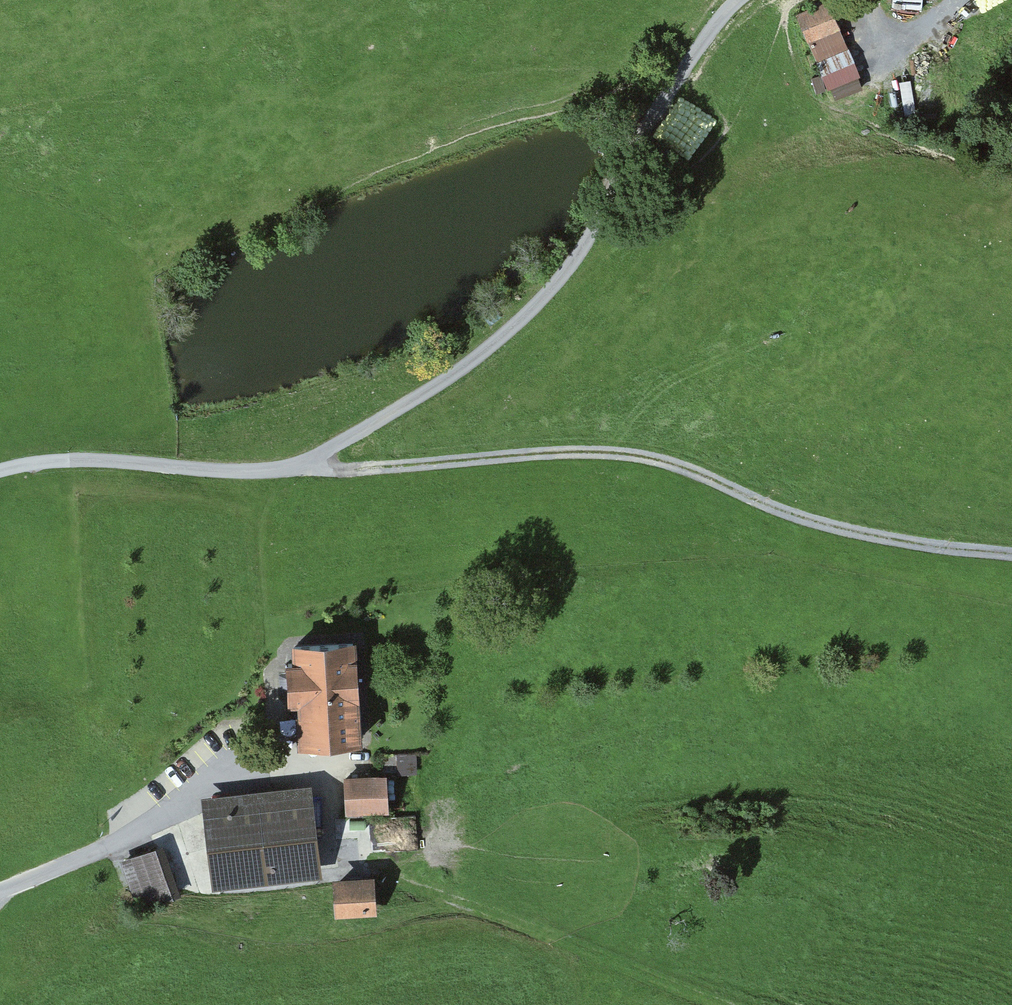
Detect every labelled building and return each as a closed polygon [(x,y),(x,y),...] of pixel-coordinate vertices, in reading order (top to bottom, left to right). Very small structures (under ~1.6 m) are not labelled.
[(854,56),(827,7),(797,23),(824,72),(854,56)] [(356,738),(352,640),(285,642),(289,741),(356,738)] [(387,777),(344,779),(346,817),(389,814),(387,777)] [(201,814),(207,885),(323,876),(318,805),(201,814)] [(181,895),(163,844),(120,859),(137,910),(181,895)] [(377,877),(334,879),(336,917),(379,914),(377,877)]
